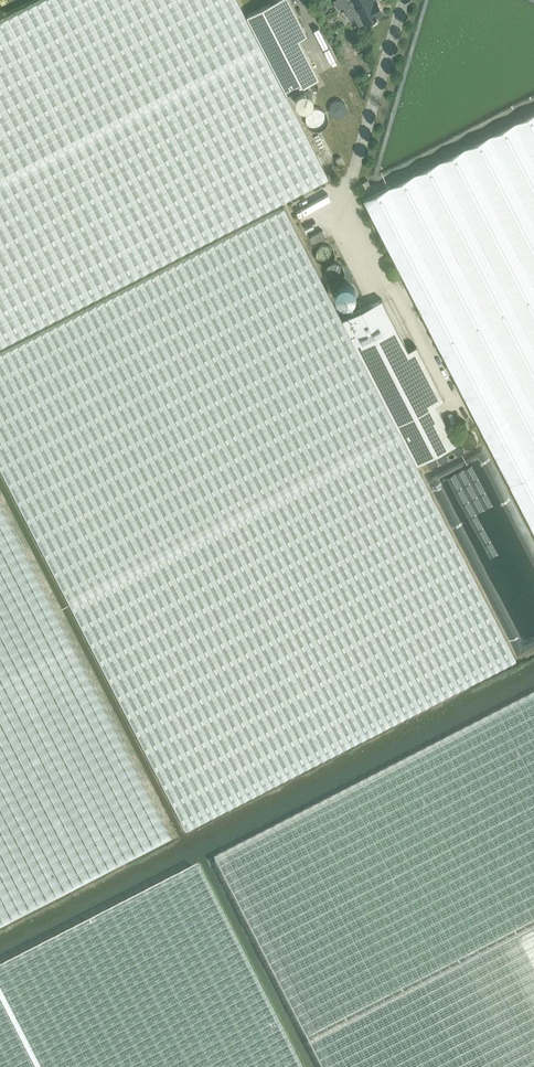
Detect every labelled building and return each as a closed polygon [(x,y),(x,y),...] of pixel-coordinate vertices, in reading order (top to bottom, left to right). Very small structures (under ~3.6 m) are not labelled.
[(329,176),(287,94),(319,77),(299,39),(307,34),(289,0),(277,0),(246,16),(238,0),(40,0),(0,21),(0,345),(329,176)] [(333,0),(338,9),(343,6),(350,20),(361,14),(366,23),(370,21),(371,23),(373,24),(377,21),(378,19),(377,17),(381,15),(380,13),(383,12),(377,0),(375,0),(374,1),(374,0),(334,0),(333,0)] [(313,94),(312,92),(310,91),(309,91),(308,90),(306,90),(305,90),(303,90),(302,90),(300,91),(299,92),(298,93),(297,94),(297,96),(296,97),(296,99),(296,100),(297,102),(297,103),(298,105),(299,106),(300,107),(302,107),(303,108),(305,108),(306,108),(308,108),(309,107),(311,106),(312,105),(313,104),(314,103),(314,101),(314,99),(314,98),(314,96),(313,95),(313,94)] [(533,530),(533,111),(364,199),(533,530)] [(368,180),(363,182),(366,188),(371,186),(368,180)] [(449,429),(436,404),(444,399),(416,345),(408,350),(382,299),(343,319),(285,206),(0,353),(0,465),(186,827),(516,658),(417,464),(456,443),(449,429)] [(323,230),(311,236),(314,242),(326,236),(323,230)] [(336,293),(336,294),(336,295),(336,296),(337,297),(337,298),(337,299),(338,299),(338,300),(339,301),(340,302),(341,302),(341,303),(342,303),(343,303),(343,304),(344,304),(345,304),(346,304),(347,304),(348,304),(349,304),(350,303),(351,303),(352,303),(352,302),(353,302),(353,301),(354,301),(354,300),(355,300),(355,299),(355,298),(356,298),(356,297),(356,296),(357,295),(357,294),(357,293),(356,292),(356,291),(356,290),(356,289),(355,289),(355,288),(354,288),(354,287),(353,286),(352,286),(352,285),(351,285),(351,284),(350,284),(349,284),(348,284),(347,284),(346,284),(345,284),(344,284),(343,284),(342,284),(342,285),(341,285),(340,286),(339,286),(339,287),(338,287),(338,288),(337,289),(337,290),(337,291),(336,291),(336,292),(336,293)] [(470,428),(466,421),(459,425),(462,432),(470,428)] [(172,835),(0,500),(0,923),(172,835)] [(215,863),(320,1066),(533,1066),(533,698),(215,863)] [(198,871),(0,973),(0,1066),(299,1066),(198,871)]
